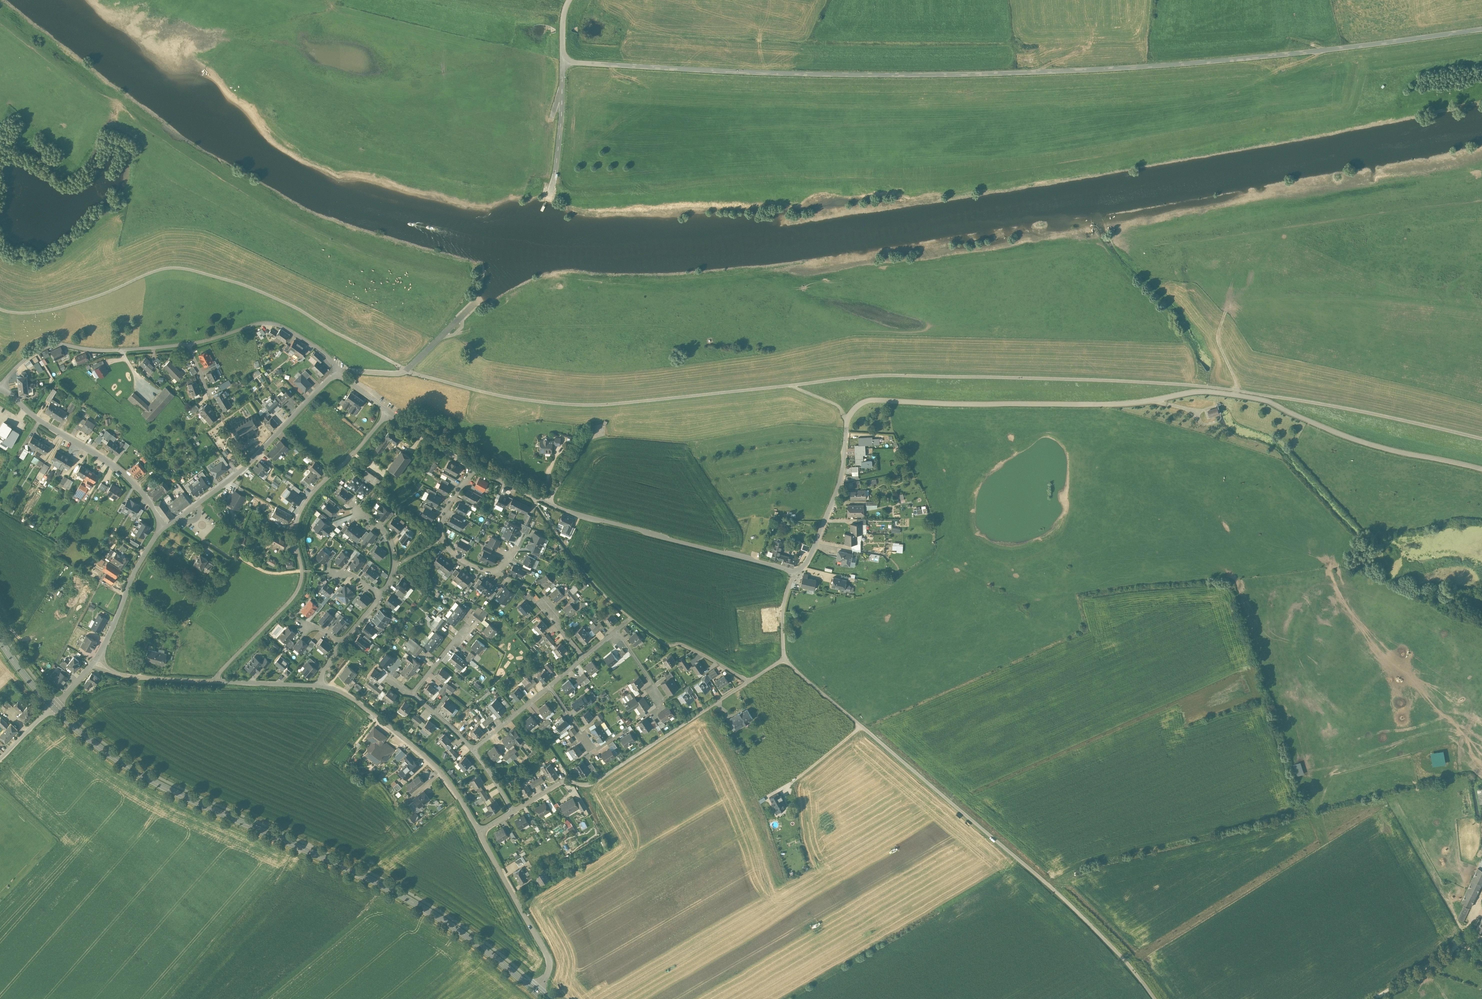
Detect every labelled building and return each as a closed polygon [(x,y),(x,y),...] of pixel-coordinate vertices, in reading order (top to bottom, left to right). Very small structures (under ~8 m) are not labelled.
[(278,333),(271,329),(270,332),(268,334),(274,338),(275,336),(285,343),(290,335),(281,329),(278,333)] [(290,346),(288,348),(290,350),(294,353),(300,344),(294,340),(290,346)] [(306,349),(300,344),(294,353),(298,355),(300,357),(302,355),(306,349)] [(60,347),(51,351),(55,360),(65,355),(60,347)] [(206,352),(198,356),(204,367),(213,361),(210,355),(208,356),(206,352)] [(323,359),(315,352),(312,356),(317,360),(320,363),(323,359)] [(85,353),(76,358),(78,364),(88,360),(86,354),(85,353)] [(155,366),(146,357),(140,364),(149,372),(155,366)] [(103,360),(97,362),(91,365),(94,370),(95,369),(103,364),(103,365),(104,364),(103,360)] [(180,372),(169,360),(163,366),(170,373),(169,374),(173,378),(174,377),(177,380),(184,374),(181,371),(180,372)] [(320,363),(317,360),(311,367),(320,376),(326,369),(320,363)] [(43,370),(38,362),(34,365),(39,373),(43,370)] [(103,364),(95,369),(100,377),(107,372),(103,365),(103,364)] [(193,368),(188,371),(191,376),(194,374),(197,372),(193,368)] [(211,371),(206,374),(210,381),(219,376),(215,369),(211,371)] [(258,369),(251,374),(254,378),(261,373),(258,369)] [(305,370),(301,374),(306,379),(310,375),(305,370)] [(26,372),(22,372),(22,376),(17,377),(18,382),(27,381),(26,376),(26,372)] [(191,376),(186,380),(187,384),(195,381),(197,381),(194,374),(191,376)] [(306,379),(301,374),(294,381),(305,392),(312,385),(306,379)] [(195,381),(187,384),(190,390),(189,391),(190,391),(192,395),(200,392),(195,381)] [(27,387),(19,388),(19,394),(24,393),(24,397),(29,396),(28,393),(28,388),(27,388),(27,387)] [(165,387),(141,413),(150,421),(174,395),(165,387)] [(52,389),(45,400),(49,403),(56,392),(52,389)] [(223,391),(214,396),(223,411),(232,406),(223,391)] [(286,391),(279,397),(276,394),(274,396),(276,398),(281,404),(290,395),(286,391)] [(128,398),(135,405),(141,399),(134,392),(128,398)] [(357,396),(351,392),(346,399),(347,400),(346,401),(343,406),(347,409),(351,403),(352,404),(357,396)] [(364,401),(357,396),(352,404),(353,404),(349,410),(353,413),(357,407),(358,408),(364,401)] [(276,398),(272,402),(270,400),(265,405),(272,412),(274,410),(281,404),(276,398)] [(58,407),(51,402),(45,411),(52,416),(58,407)] [(72,402),(67,411),(70,413),(75,404),(72,402)] [(195,404),(189,408),(193,413),(199,408),(195,404)] [(207,404),(199,410),(209,424),(218,418),(212,410),(207,404)] [(58,407),(52,416),(61,421),(67,412),(58,407)] [(1218,407),(1207,410),(1209,417),(1219,414),(1218,407)] [(269,419),(267,416),(264,412),(261,409),(258,412),(260,415),(260,416),(263,420),(264,424),(271,431),(278,424),(272,417),(269,419)] [(245,422),(243,423),(242,422),(241,422),(242,424),(241,424),(240,423),(239,424),(239,425),(238,426),(237,425),(236,425),(237,427),(235,428),(234,427),(233,428),(234,429),(233,430),(231,430),(231,431),(232,432),(234,434),(233,435),(235,436),(235,434),(237,433),(237,435),(239,435),(239,433),(241,432),(242,433),(243,432),(242,431),(244,430),(245,432),(246,431),(245,429),(247,429),(247,430),(249,429),(248,428),(249,427),(250,428),(251,427),(251,426),(252,425),(255,429),(258,427),(255,424),(256,422),(257,422),(257,421),(255,420),(254,419),(255,418),(254,418),(250,418),(250,417),(249,418),(249,419),(248,420),(247,418),(246,419),(247,420),(246,421),(245,420),(244,421),(245,422)] [(87,419),(80,429),(81,429),(88,433),(88,434),(95,424),(94,424),(87,420),(87,419)] [(3,422),(0,426),(0,434),(2,435),(1,439),(0,438),(0,445),(6,449),(9,445),(11,446),(19,433),(11,428),(12,427),(7,424),(3,422)] [(401,438),(390,430),(386,435),(397,444),(401,438)] [(116,437),(107,431),(103,436),(104,437),(108,440),(104,446),(110,451),(115,444),(116,443),(113,442),(116,437)] [(99,434),(94,440),(99,444),(104,437),(103,436),(102,437),(99,434)] [(386,435),(376,449),(380,452),(388,442),(395,447),(397,444),(386,435)] [(41,442),(32,437),(28,444),(31,446),(36,449),(41,442)] [(549,440),(546,437),(543,439),(543,440),(540,440),(540,451),(552,452),(552,444),(554,444),(555,440),(549,440)] [(287,447),(280,440),(274,447),(281,453),(287,447)] [(116,444),(115,444),(110,450),(117,455),(122,448),(125,444),(124,444),(121,442),(121,441),(121,442),(118,446),(116,444)] [(49,447),(41,442),(36,449),(41,452),(42,452),(45,454),(49,447)] [(235,447),(242,457),(247,453),(240,443),(235,447)] [(865,445),(859,445),(855,445),(855,455),(856,455),(856,464),(855,464),(861,464),(861,466),(872,466),(871,461),(863,461),(863,455),(865,455),(865,445)] [(274,447),(268,453),(275,459),(281,453),(274,447)] [(401,450),(388,469),(399,476),(411,458),(401,450)] [(65,456),(56,451),(52,458),(51,459),(54,461),(52,463),(58,467),(65,456)] [(147,454),(141,459),(144,463),(150,458),(147,454)] [(236,454),(231,458),(233,459),(230,461),(232,463),(235,461),(237,459),(239,457),(236,454)] [(73,461),(65,456),(58,467),(62,469),(64,465),(69,468),(73,461)] [(221,461),(209,470),(215,478),(228,469),(225,465),(228,464),(222,456),(220,458),(221,461)] [(312,473),(310,471),(306,476),(306,477),(311,481),(313,483),(320,475),(320,474),(323,470),(314,461),(308,468),(313,473),(312,473)] [(431,473),(438,464),(433,461),(427,469),(431,473)] [(50,465),(45,462),(39,471),(44,474),(50,465)] [(138,462),(129,470),(136,478),(145,471),(138,462)] [(265,467),(259,462),(257,464),(255,466),(256,466),(254,469),(262,475),(266,471),(268,469),(265,467)] [(452,463),(449,462),(443,473),(447,476),(450,472),(455,474),(456,472),(458,471),(460,468),(456,465),(452,463)] [(161,463),(153,469),(155,472),(163,465),(161,463)] [(89,470),(80,465),(76,472),(81,475),(80,477),(84,479),(89,470)] [(381,480),(366,469),(362,475),(376,486),(381,480)] [(89,470),(84,479),(87,481),(85,483),(91,487),(94,483),(93,482),(97,475),(89,470)] [(455,474),(450,472),(447,476),(455,480),(457,476),(455,474)] [(897,474),(889,476),(891,483),(899,481),(897,474)] [(203,491),(209,486),(201,476),(195,480),(203,491)] [(306,476),(303,479),(309,484),(311,481),(306,477),(306,476)] [(354,477),(349,484),(356,490),(357,489),(361,484),(361,483),(354,477)] [(475,486),(478,488),(483,491),(485,488),(485,489),(486,488),(487,487),(487,485),(486,485),(488,483),(479,478),(475,486)] [(309,484),(303,479),(300,482),(307,487),(309,484)] [(163,480),(156,486),(156,485),(148,492),(155,500),(169,488),(163,480)] [(197,496),(203,491),(195,480),(188,485),(197,496)] [(447,485),(442,482),(441,482),(437,489),(446,494),(450,487),(447,485)] [(107,486),(101,483),(98,488),(104,492),(107,486)] [(363,483),(362,485),(361,484),(357,489),(358,489),(358,490),(365,496),(370,489),(363,483)] [(80,484),(74,494),(81,498),(87,488),(80,484)] [(121,490),(111,485),(106,493),(116,499),(121,490)] [(300,490),(293,485),(290,489),(292,490),(291,492),(290,491),(285,497),(295,505),(297,501),(299,502),(302,498),(297,494),(300,490)] [(347,493),(342,489),(337,495),(345,502),(350,495),(347,493)] [(473,492),(467,489),(463,497),(474,503),(476,499),(476,498),(478,495),(473,492)] [(865,489),(850,490),(850,500),(866,499),(865,489)] [(244,497),(235,492),(228,504),(237,509),(238,508),(244,497)] [(435,495),(430,492),(429,493),(425,500),(436,506),(441,498),(435,495)] [(170,503),(164,496),(155,504),(168,521),(184,508),(191,503),(183,493),(173,500),(170,503)] [(170,496),(168,493),(164,496),(170,503),(173,500),(170,496)] [(508,498),(501,494),(499,499),(497,503),(500,505),(504,506),(505,504),(508,498)] [(128,513),(134,501),(128,498),(124,505),(122,503),(118,511),(120,512),(122,509),(128,513)] [(336,503),(330,498),(329,499),(328,498),(326,500),(327,501),(327,502),(328,502),(333,506),(336,503)] [(521,502),(513,498),(509,505),(518,509),(521,502)] [(140,504),(134,501),(128,513),(133,516),(131,519),(134,520),(136,516),(139,517),(143,510),(141,508),(138,512),(136,511),(140,504)] [(333,506),(328,502),(323,509),(331,515),(336,509),(333,506)] [(465,504),(460,502),(455,510),(465,515),(469,508),(469,507),(465,504)] [(530,506),(521,502),(518,509),(527,513),(530,506)] [(863,504),(847,505),(847,516),(863,515),(863,504)] [(384,507),(380,505),(377,509),(380,512),(377,515),(383,520),(386,516),(390,512),(390,511),(384,507)] [(290,515),(276,507),(271,516),(286,523),(290,515)] [(431,510),(425,507),(425,508),(421,515),(431,520),(435,513),(431,510)] [(327,518),(320,513),(318,516),(321,518),(325,521),(327,518)] [(573,519),(562,514),(559,522),(565,524),(562,530),(569,533),(571,527),(570,526),(573,519)] [(454,516),(452,515),(448,523),(460,529),(464,522),(462,520),(454,516)] [(529,515),(524,523),(528,525),(532,516),(529,515)] [(321,518),(314,527),(322,533),(323,532),(326,534),(331,528),(328,526),(329,524),(325,521),(321,518)] [(403,525),(394,518),(388,525),(397,532),(403,525)] [(31,519),(28,524),(34,527),(37,523),(31,519)] [(139,520),(136,526),(147,532),(150,526),(139,520)] [(348,526),(345,531),(350,535),(357,526),(351,522),(348,526)] [(510,522),(507,528),(518,533),(520,527),(510,522)] [(862,524),(862,523),(857,524),(851,524),(851,533),(856,533),(862,533),(862,524)] [(147,532),(136,526),(133,532),(144,538),(147,532)] [(357,526),(350,535),(355,539),(355,540),(359,535),(362,531),(357,526)] [(571,527),(569,533),(562,530),(561,533),(571,537),(575,528),(572,527),(571,527)] [(507,528),(503,535),(512,539),(515,538),(518,533),(507,528)] [(364,540),(363,541),(367,544),(369,540),(372,543),(375,539),(374,538),(376,535),(371,531),(369,533),(366,537),(364,540)] [(407,532),(406,531),(403,534),(399,539),(406,545),(412,537),(407,532)] [(545,538),(534,532),(531,539),(542,545),(545,538)] [(287,541),(272,533),(268,541),(283,549),(287,541)] [(856,543),(856,533),(851,533),(845,533),(845,543),(852,543),(856,543)] [(248,537),(243,535),(240,542),(245,544),(248,537)] [(500,540),(492,536),(488,543),(488,544),(494,546),(497,548),(500,540)] [(542,545),(531,539),(527,546),(533,549),(539,552),(542,545)] [(468,544),(460,540),(456,548),(464,552),(468,544)] [(782,542),(776,540),(771,557),(783,560),(784,555),(779,554),(782,542)] [(856,543),(852,543),(852,550),(861,551),(860,543),(856,543)] [(386,552),(378,546),(372,553),(380,559),(386,552)] [(322,549),(316,557),(324,563),(329,557),(330,555),(329,554),(322,549)] [(490,553),(485,550),(484,550),(481,558),(485,560),(484,561),(488,563),(489,562),(493,564),(495,560),(494,559),(496,555),(490,553)] [(111,554),(108,559),(111,561),(116,553),(114,551),(111,554)] [(342,551),(335,560),(343,565),(349,557),(342,551)] [(852,554),(838,551),(837,558),(842,559),(841,564),(850,566),(852,554)] [(199,552),(192,563),(200,568),(202,565),(206,568),(209,564),(205,561),(207,558),(199,552)] [(121,556),(116,553),(111,561),(118,566),(122,568),(128,559),(124,556),(125,556),(122,554),(121,556)] [(446,559),(440,554),(437,557),(434,562),(440,567),(446,559)] [(99,555),(95,561),(102,565),(105,561),(100,558),(101,556),(99,555)] [(535,559),(527,555),(523,562),(532,566),(535,559)] [(796,559),(784,555),(783,560),(782,563),(794,567),(796,559)] [(268,556),(265,561),(274,565),(276,560),(268,556)] [(357,557),(354,560),(351,565),(357,570),(364,562),(357,557)] [(453,565),(446,559),(440,567),(446,572),(447,573),(451,568),(453,565)] [(121,570),(108,561),(102,570),(106,573),(115,579),(121,570)] [(368,563),(362,570),(365,572),(369,566),(370,565),(368,563)] [(522,569),(514,565),(511,571),(514,573),(513,574),(517,576),(518,575),(521,576),(524,570),(522,569)] [(375,568),(372,566),(371,568),(369,566),(365,572),(364,573),(373,580),(375,577),(377,579),(380,575),(374,570),(375,568)] [(451,568),(447,573),(446,572),(444,574),(448,577),(453,570),(451,568)] [(456,576),(454,579),(459,583),(467,573),(462,569),(459,572),(456,576)] [(115,579),(106,573),(103,578),(111,584),(115,579)] [(467,573),(459,583),(464,587),(466,584),(469,580),(472,577),(467,573)] [(546,574),(539,580),(545,588),(552,582),(546,574)] [(803,576),(802,576),(800,586),(814,589),(816,579),(807,577),(803,576)] [(846,579),(833,576),(831,586),(850,590),(851,587),(851,586),(849,586),(849,584),(847,584),(845,584),(846,579)] [(482,581),(477,586),(478,586),(483,591),(490,581),(485,577),(482,581)] [(411,585),(402,578),(396,586),(399,588),(397,591),(402,595),(404,596),(407,592),(405,590),(407,589),(411,585)] [(479,578),(474,585),(477,588),(478,586),(477,586),(482,581),(479,578)] [(490,581),(483,591),(488,595),(493,589),(496,586),(490,581)] [(326,583),(323,586),(321,586),(322,593),(324,593),(327,596),(331,591),(333,588),(326,583)] [(341,585),(335,592),(338,594),(344,587),(341,585)] [(338,594),(337,594),(340,597),(340,598),(342,600),(344,600),(347,603),(354,594),(352,591),(348,587),(348,588),(345,585),(344,587),(338,594)] [(499,595),(498,595),(498,596),(500,598),(499,598),(503,600),(502,601),(506,604),(508,601),(507,601),(514,592),(506,586),(504,588),(499,595)] [(566,590),(564,589),(562,587),(559,590),(564,595),(566,593),(570,589),(569,589),(566,590)] [(558,588),(551,594),(557,601),(564,595),(559,590),(558,588)] [(493,589),(488,595),(487,596),(490,599),(496,592),(493,589)] [(402,595),(397,591),(395,593),(399,596),(402,599),(404,596),(402,595)] [(569,597),(575,604),(583,598),(577,591),(573,594),(569,597)] [(361,597),(357,601),(364,607),(371,599),(364,593),(361,597)] [(358,594),(352,601),(355,604),(357,601),(361,597),(358,594)] [(391,594),(385,602),(393,608),(397,603),(399,600),(397,599),(391,594)] [(310,600),(302,610),(309,616),(315,609),(317,606),(316,605),(310,600)] [(525,600),(518,606),(525,614),(525,613),(527,610),(528,611),(532,608),(525,600)] [(324,605),(319,601),(316,605),(317,606),(315,609),(318,612),(324,605)] [(570,603),(563,609),(570,616),(577,610),(570,603)] [(458,604),(453,611),(461,617),(466,610),(458,604)] [(479,615),(484,609),(479,606),(475,612),(479,615)] [(768,607),(769,622),(780,621),(779,607),(768,607)] [(385,613),(380,609),(376,614),(388,623),(390,621),(389,620),(391,618),(385,613)] [(484,609),(479,615),(483,618),(485,620),(487,618),(486,617),(489,612),(484,609)] [(327,611),(320,620),(326,626),(330,621),(334,616),(327,611)] [(337,611),(336,613),(335,613),(335,615),(334,616),(330,621),(333,623),(335,621),(341,614),(337,611)] [(394,616),(387,611),(385,613),(391,618),(392,619),(394,616)] [(461,617),(453,611),(447,618),(455,624),(461,617)] [(612,613),(604,619),(610,626),(618,620),(612,613)] [(98,614),(95,621),(92,627),(91,627),(91,628),(96,631),(98,631),(100,632),(107,619),(98,614)] [(341,614),(335,621),(337,623),(338,623),(343,618),(344,617),(341,614)] [(388,623),(376,614),(372,619),(377,623),(383,628),(383,627),(385,625),(386,626),(388,623)] [(343,618),(338,623),(337,623),(336,625),(333,628),(337,631),(340,633),(344,628),(346,629),(350,624),(346,620),(343,618)] [(542,619),(534,626),(540,633),(548,626),(542,619)] [(374,628),(367,623),(362,629),(371,636),(375,631),(376,630),(374,628)] [(383,628),(377,623),(376,626),(381,630),(383,631),(385,629),(383,627),(383,628)] [(497,630),(489,623),(483,630),(491,637),(497,630)] [(582,626),(575,632),(575,633),(576,632),(579,636),(578,636),(584,643),(592,637),(582,626)] [(287,628),(285,630),(285,629),(282,632),(283,633),(280,636),(287,642),(290,639),(295,633),(292,630),(291,631),(287,628)] [(438,632),(436,631),(430,638),(438,644),(443,637),(438,632)] [(636,632),(629,637),(635,645),(642,639),(636,632)] [(97,641),(86,635),(83,641),(78,638),(76,643),(80,645),(80,646),(91,651),(97,641)] [(363,637),(360,635),(355,641),(365,649),(370,643),(369,643),(363,637)] [(543,637),(538,641),(542,645),(547,641),(543,637)] [(308,644),(301,638),(294,646),(301,652),(306,646),(308,644)] [(438,644),(430,638),(424,645),(432,651),(438,644)] [(290,639),(287,642),(284,645),(288,649),(294,642),(290,639)] [(312,639),(308,644),(306,646),(310,650),(316,644),(316,643),(312,639)] [(331,646),(323,639),(318,646),(325,652),(331,646)] [(485,645),(477,639),(471,646),(479,652),(485,645)] [(412,646),(407,642),(402,647),(409,652),(408,653),(413,657),(414,659),(416,656),(412,653),(415,649),(412,646)] [(144,647),(141,646),(140,651),(146,652),(148,644),(145,643),(144,647)] [(561,643),(554,649),(560,656),(567,649),(561,643)] [(167,654),(148,649),(145,660),(164,665),(167,654)] [(611,652),(604,658),(611,665),(618,659),(611,652)] [(386,653),(380,661),(388,667),(394,659),(386,653)] [(408,653),(407,653),(403,658),(409,662),(413,657),(408,653)] [(464,660),(454,653),(448,660),(462,671),(465,667),(464,666),(467,663),(464,660)] [(671,654),(663,660),(668,667),(676,662),(671,654)] [(289,663),(281,656),(275,663),(282,669),(283,669),(284,669),(286,667),(287,665),(289,663)] [(70,662),(67,665),(74,671),(80,664),(77,662),(79,661),(74,657),(70,662)] [(317,663),(310,657),(307,661),(308,662),(308,661),(314,667),(317,663)] [(414,659),(413,657),(409,662),(407,664),(415,670),(420,663),(414,659)] [(65,658),(60,665),(64,668),(67,665),(70,662),(65,658)] [(256,658),(252,659),(245,667),(253,674),(257,670),(257,671),(260,667),(262,664),(260,663),(260,661),(256,658)] [(265,658),(260,663),(262,664),(265,668),(270,662),(265,658)] [(592,660),(585,666),(591,674),(598,668),(592,660)] [(314,667),(308,661),(308,662),(305,666),(304,666),(305,667),(306,667),(303,670),(302,671),(303,671),(310,677),(317,669),(317,668),(317,669),(314,667)] [(686,662),(682,665),(686,670),(690,667),(686,662)] [(699,662),(692,666),(698,675),(705,670),(699,662)] [(549,663),(545,665),(551,672),(554,669),(549,663)] [(402,670),(401,671),(402,672),(409,677),(415,670),(407,664),(402,670)] [(356,672),(348,666),(340,675),(349,682),(352,678),(351,678),(356,672),(356,673),(356,672)] [(398,667),(392,675),(397,678),(402,672),(401,671),(402,670),(398,667)] [(62,668),(53,680),(60,686),(68,677),(67,676),(70,673),(62,668)] [(372,678),(367,685),(370,688),(374,683),(374,684),(382,673),(375,668),(368,676),(372,678)] [(452,676),(442,668),(436,676),(443,681),(444,680),(447,682),(452,676)] [(714,668),(709,672),(713,678),(718,675),(714,668)] [(545,669),(538,676),(543,683),(551,676),(545,669)] [(92,673),(87,679),(87,680),(84,685),(89,689),(93,683),(95,685),(99,678),(92,673)] [(706,674),(701,677),(701,678),(703,680),(705,683),(707,681),(710,680),(706,674)] [(724,675),(715,681),(719,688),(728,682),(724,675)] [(639,676),(631,682),(628,684),(632,691),(633,691),(637,688),(644,684),(639,676)] [(667,679),(661,684),(668,695),(678,688),(671,677),(667,679)] [(352,678),(349,682),(348,683),(352,687),(356,682),(352,678)] [(575,687),(569,680),(562,685),(568,693),(571,697),(575,694),(574,692),(575,692),(575,690),(574,688),(575,687)] [(703,680),(694,686),(698,692),(698,691),(698,690),(702,687),(705,692),(711,687),(707,681),(705,683),(703,680)] [(475,681),(473,685),(481,690),(483,686),(475,681)] [(430,684),(424,691),(431,696),(437,689),(430,684)] [(690,685),(684,689),(685,689),(686,691),(688,694),(691,692),(693,691),(690,685)] [(519,686),(511,693),(517,700),(525,693),(519,686)] [(397,695),(389,689),(384,695),(392,701),(397,695)] [(482,696),(483,698),(491,692),(489,690),(482,696)] [(686,691),(678,697),(682,703),(682,702),(681,701),(686,698),(689,703),(695,699),(695,698),(691,692),(688,694),(686,691)] [(628,694),(622,698),(625,701),(624,701),(625,702),(627,701),(631,699),(628,694)] [(584,695),(573,704),(577,710),(584,705),(589,701),(588,700),(584,695)] [(631,699),(627,701),(628,704),(626,706),(629,710),(636,705),(634,703),(637,701),(634,696),(631,699)] [(637,701),(634,703),(636,705),(641,712),(644,711),(650,706),(643,697),(637,701)] [(589,701),(584,705),(586,707),(593,702),(590,698),(588,700),(589,701)] [(506,709),(496,699),(489,705),(495,712),(491,715),(494,719),(498,716),(506,709)] [(455,707),(447,700),(441,707),(450,714),(450,713),(453,716),(458,709),(455,707)] [(405,701),(399,709),(406,715),(412,707),(405,701)] [(25,709),(18,702),(14,706),(20,713),(25,709)] [(0,709),(0,711),(2,714),(9,707),(6,703),(0,709)] [(554,713),(546,703),(539,709),(547,718),(554,713)] [(20,713),(19,715),(25,721),(33,713),(26,707),(25,709),(20,713)] [(668,707),(658,714),(662,719),(663,722),(674,715),(668,707)] [(1288,707),(1287,719),(1295,719),(1296,707),(1288,707)] [(589,710),(580,715),(585,723),(594,717),(589,710)] [(747,711),(743,714),(742,712),(740,713),(746,723),(752,719),(747,711)] [(601,712),(596,716),(599,720),(601,719),(604,717),(601,712)] [(740,713),(729,720),(735,730),(746,723),(740,713)] [(531,715),(524,721),(530,729),(537,723),(531,715)] [(1,717),(0,718),(0,725),(4,730),(0,734),(0,737),(5,742),(17,730),(10,723),(9,725),(1,717)] [(539,725),(542,730),(551,722),(547,718),(539,725)] [(646,718),(638,723),(644,732),(652,726),(650,723),(646,718)] [(566,721),(564,719),(562,721),(557,725),(556,726),(560,730),(560,731),(566,726),(569,723),(567,721),(566,721)] [(655,719),(650,723),(652,726),(653,728),(658,725),(657,723),(655,719)] [(662,719),(657,723),(658,725),(660,727),(665,724),(663,722),(662,719)] [(429,720),(422,728),(430,733),(436,725),(429,720)] [(596,726),(591,730),(595,736),(604,729),(603,727),(602,728),(600,724),(596,726)] [(478,725),(471,732),(476,739),(484,732),(478,725)] [(387,737),(374,727),(367,736),(372,741),(368,747),(370,749),(366,755),(378,764),(382,758),(385,760),(394,749),(386,742),(384,744),(382,743),(387,737)] [(574,727),(568,731),(572,736),(577,732),(574,727)] [(519,735),(514,728),(509,733),(516,741),(518,743),(523,739),(519,735)] [(604,729),(595,736),(599,742),(604,738),(608,736),(608,735),(605,732),(606,732),(604,729)] [(630,732),(621,738),(626,746),(635,740),(630,732)] [(445,733),(439,739),(436,741),(436,743),(437,744),(439,744),(442,742),(445,746),(451,740),(445,733)] [(509,733),(502,739),(509,747),(516,741),(509,733)] [(577,745),(569,750),(574,758),(582,752),(577,745)] [(495,746),(488,751),(494,759),(495,759),(497,761),(503,756),(501,754),(501,753),(495,746)] [(610,748),(601,755),(606,762),(615,756),(610,748)] [(402,749),(397,754),(398,755),(401,758),(405,753),(402,749)] [(409,762),(408,763),(405,760),(402,763),(405,766),(399,771),(406,779),(420,767),(413,759),(408,754),(404,757),(409,762)] [(465,756),(458,763),(464,769),(472,763),(465,756)] [(586,766),(583,761),(576,766),(582,776),(590,771),(586,766)] [(545,773),(554,768),(550,763),(547,765),(546,763),(541,767),(545,773)] [(592,763),(586,766),(590,771),(590,772),(595,768),(592,763)] [(554,768),(545,773),(550,781),(558,776),(554,768)] [(1474,771),(1478,795),(1481,794),(1481,771),(1481,770),(1474,771)] [(383,772),(378,777),(384,783),(389,778),(383,772)] [(479,774),(471,780),(476,787),(484,782),(479,774)] [(419,775),(407,785),(412,791),(424,781),(419,775)] [(398,782),(393,786),(397,791),(402,787),(398,782)] [(528,784),(519,790),(524,797),(532,792),(528,784)] [(424,791),(414,799),(415,800),(420,806),(430,799),(424,791)] [(778,793),(770,797),(777,811),(785,807),(781,798),(782,798),(781,795),(780,796),(778,793)] [(573,798),(561,805),(566,815),(579,807),(575,802),(573,798)] [(582,798),(575,802),(579,807),(585,804),(582,798)] [(415,800),(409,804),(414,810),(420,806),(415,800)] [(496,800),(487,805),(489,809),(485,812),(488,816),(492,813),(501,807),(496,800)] [(545,802),(536,808),(541,816),(550,810),(545,802)] [(415,812),(410,816),(414,822),(420,818),(415,812)] [(524,816),(521,818),(521,817),(515,820),(520,828),(529,823),(524,816)] [(573,835),(578,831),(567,818),(563,821),(573,835)] [(503,827),(495,833),(500,841),(508,836),(503,827)] [(521,857),(515,860),(519,866),(525,863),(521,857)] [(1460,901),(1469,906),(1481,881),(1481,869),(1477,866),(1460,901)] [(522,867),(513,872),(520,884),(529,879),(532,877),(530,873),(527,875),(522,867)] [(544,870),(536,875),(539,879),(539,880),(541,884),(550,879),(544,870)] [(550,879),(541,884),(543,887),(551,882),(550,879)] [(1478,917),(1477,920),(1471,917),(1469,922),(1475,924),(1472,929),(1481,934),(1481,919),(1478,917)]
